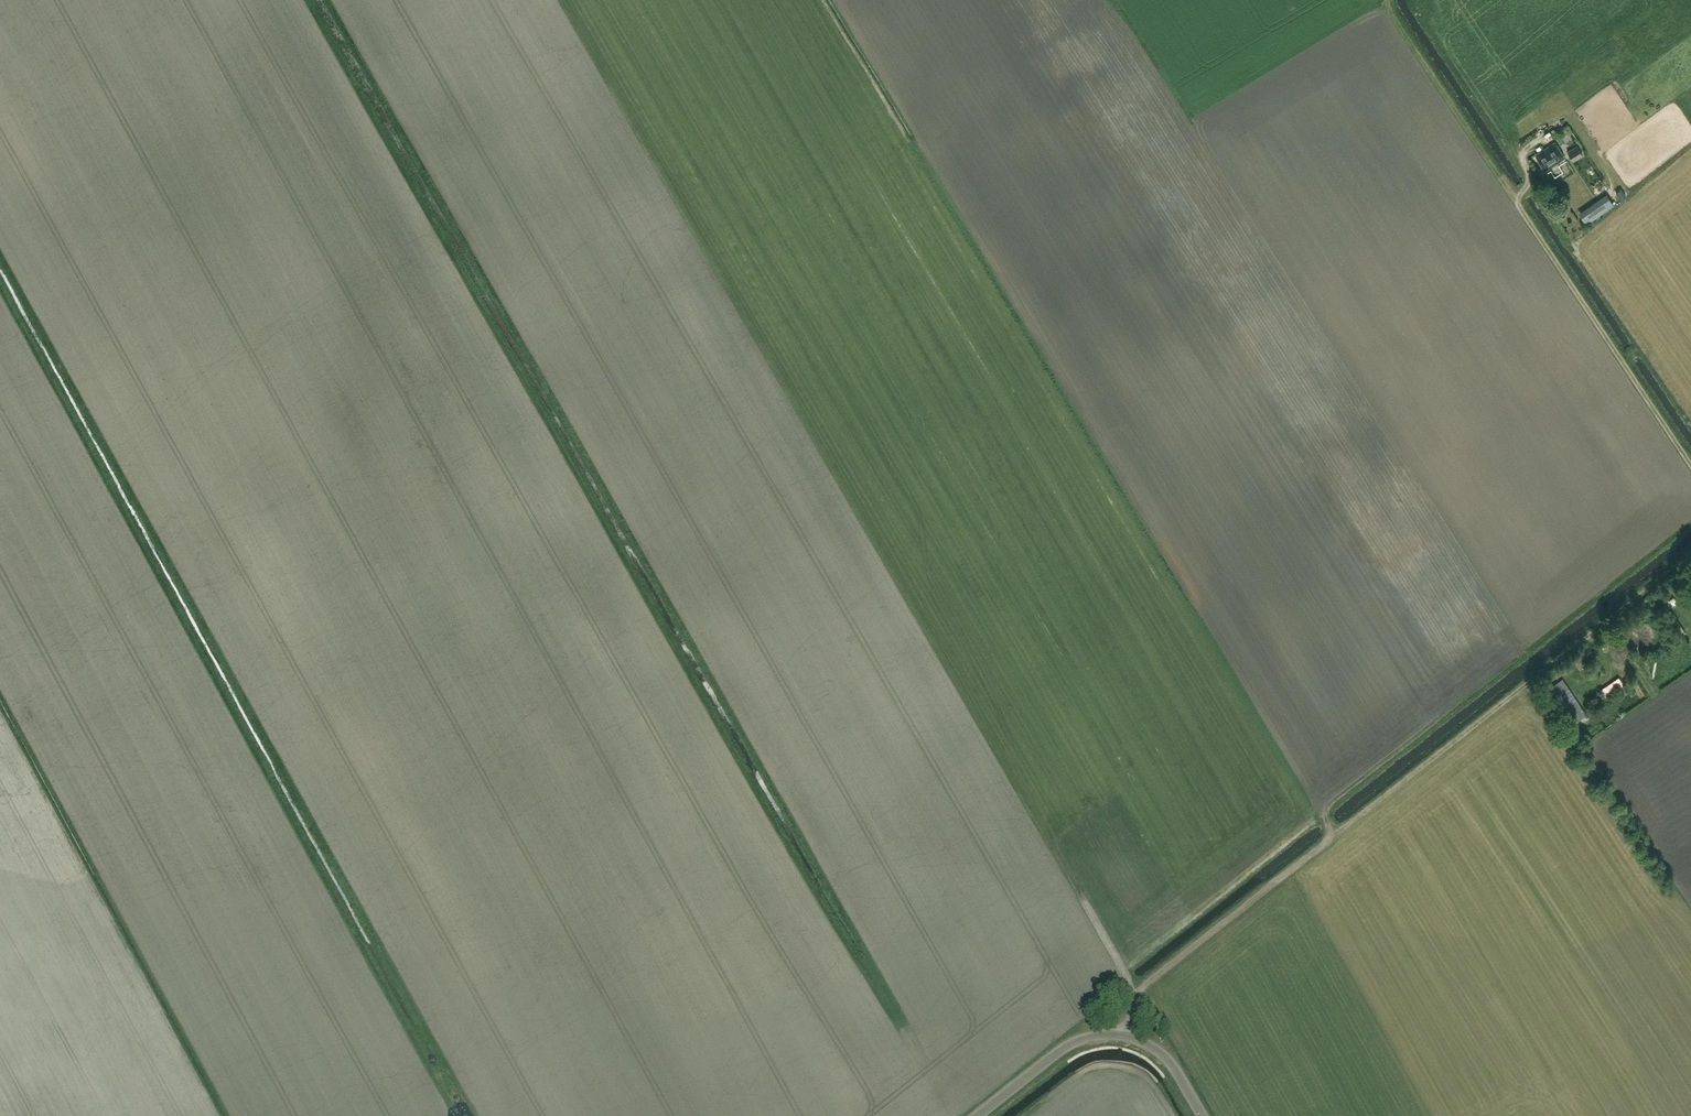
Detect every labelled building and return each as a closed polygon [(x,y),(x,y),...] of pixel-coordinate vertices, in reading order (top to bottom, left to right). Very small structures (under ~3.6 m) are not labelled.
[(1545,170),(1565,157),(1555,142),(1536,155),(1545,170)] [(1577,145),(1567,151),(1573,161),(1583,155),(1577,145)] [(1607,196),(1581,219),(1589,229),(1616,206),(1607,196)] [(1576,721),(1586,715),(1562,679),(1552,685),(1576,721)]
